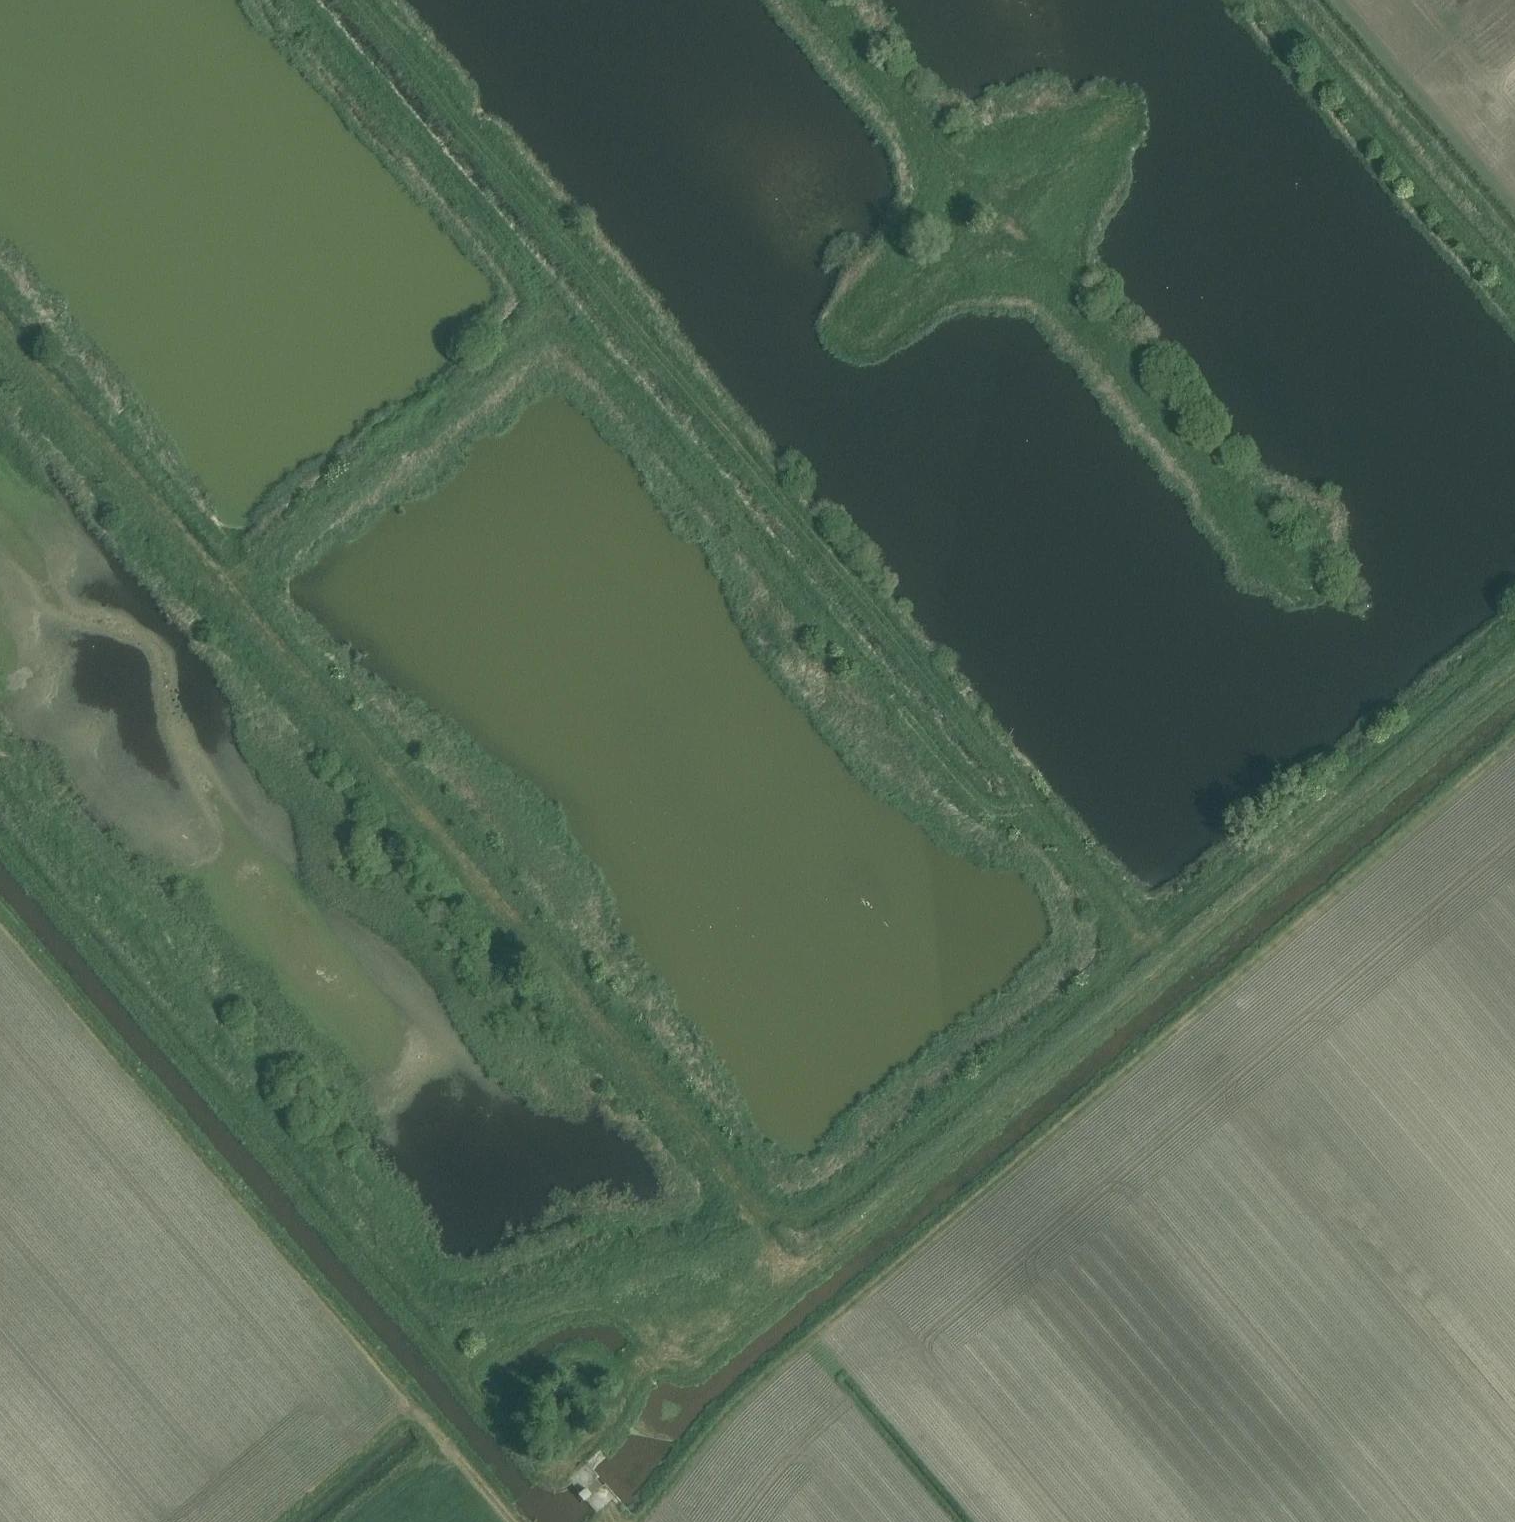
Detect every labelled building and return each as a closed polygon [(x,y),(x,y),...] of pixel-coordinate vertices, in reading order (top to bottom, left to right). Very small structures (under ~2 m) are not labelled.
[(584,1502),(586,1501),(591,1496),(585,1489),(578,1495),(584,1502)]
